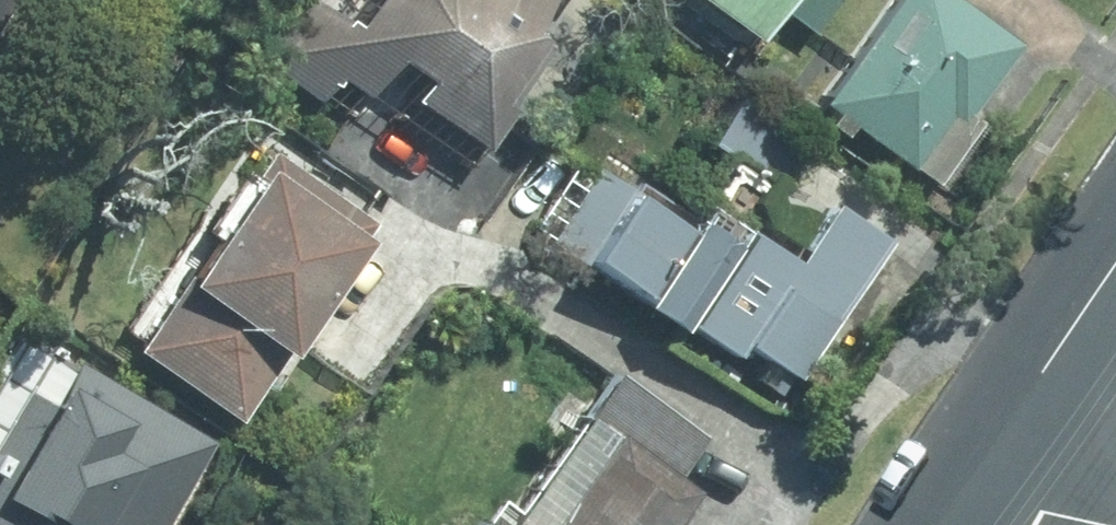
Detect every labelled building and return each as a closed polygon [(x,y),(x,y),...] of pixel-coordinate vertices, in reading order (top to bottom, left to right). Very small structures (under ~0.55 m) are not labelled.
[(249,48),(346,110),(377,61),(410,82),(397,101),(471,148),(495,112),(482,104),(524,38),(515,32),(536,0),(352,0),(334,27),(292,0),(280,0),(249,48)] [(737,43),(767,0),(676,0),(737,43)] [(939,0),(874,0),(803,105),(924,186),(968,122),(955,113),(1002,42),(939,0)] [(114,353),(221,425),(358,222),(250,151),(114,353)] [(786,382),(874,242),(818,208),(782,266),(733,236),(723,252),(677,224),(672,232),(615,197),(619,191),(587,172),(542,245),(630,299),(623,309),(664,334),(670,324),(724,357),(730,348),(786,382)] [(66,362),(42,403),(17,389),(0,418),(0,524),(158,524),(206,443),(66,362)] [(683,485),(667,474),(693,437),(597,371),(571,408),(602,429),(534,524),(655,524),(683,485)]
